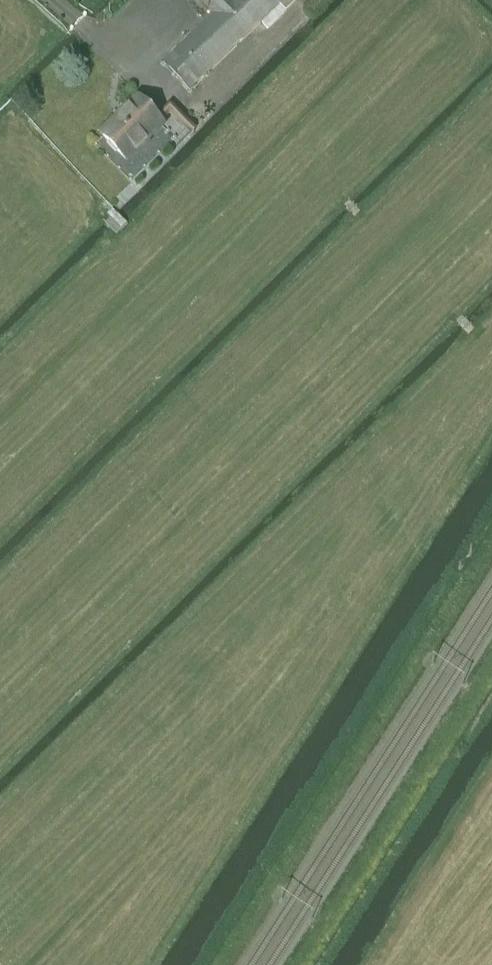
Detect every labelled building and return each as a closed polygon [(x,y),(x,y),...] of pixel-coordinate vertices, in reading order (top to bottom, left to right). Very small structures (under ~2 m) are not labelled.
[(295,0),(198,0),(212,15),(162,63),(189,91),(279,5),(286,12),(296,1),(295,0)] [(99,134),(127,162),(163,127),(135,99),(99,134)]
